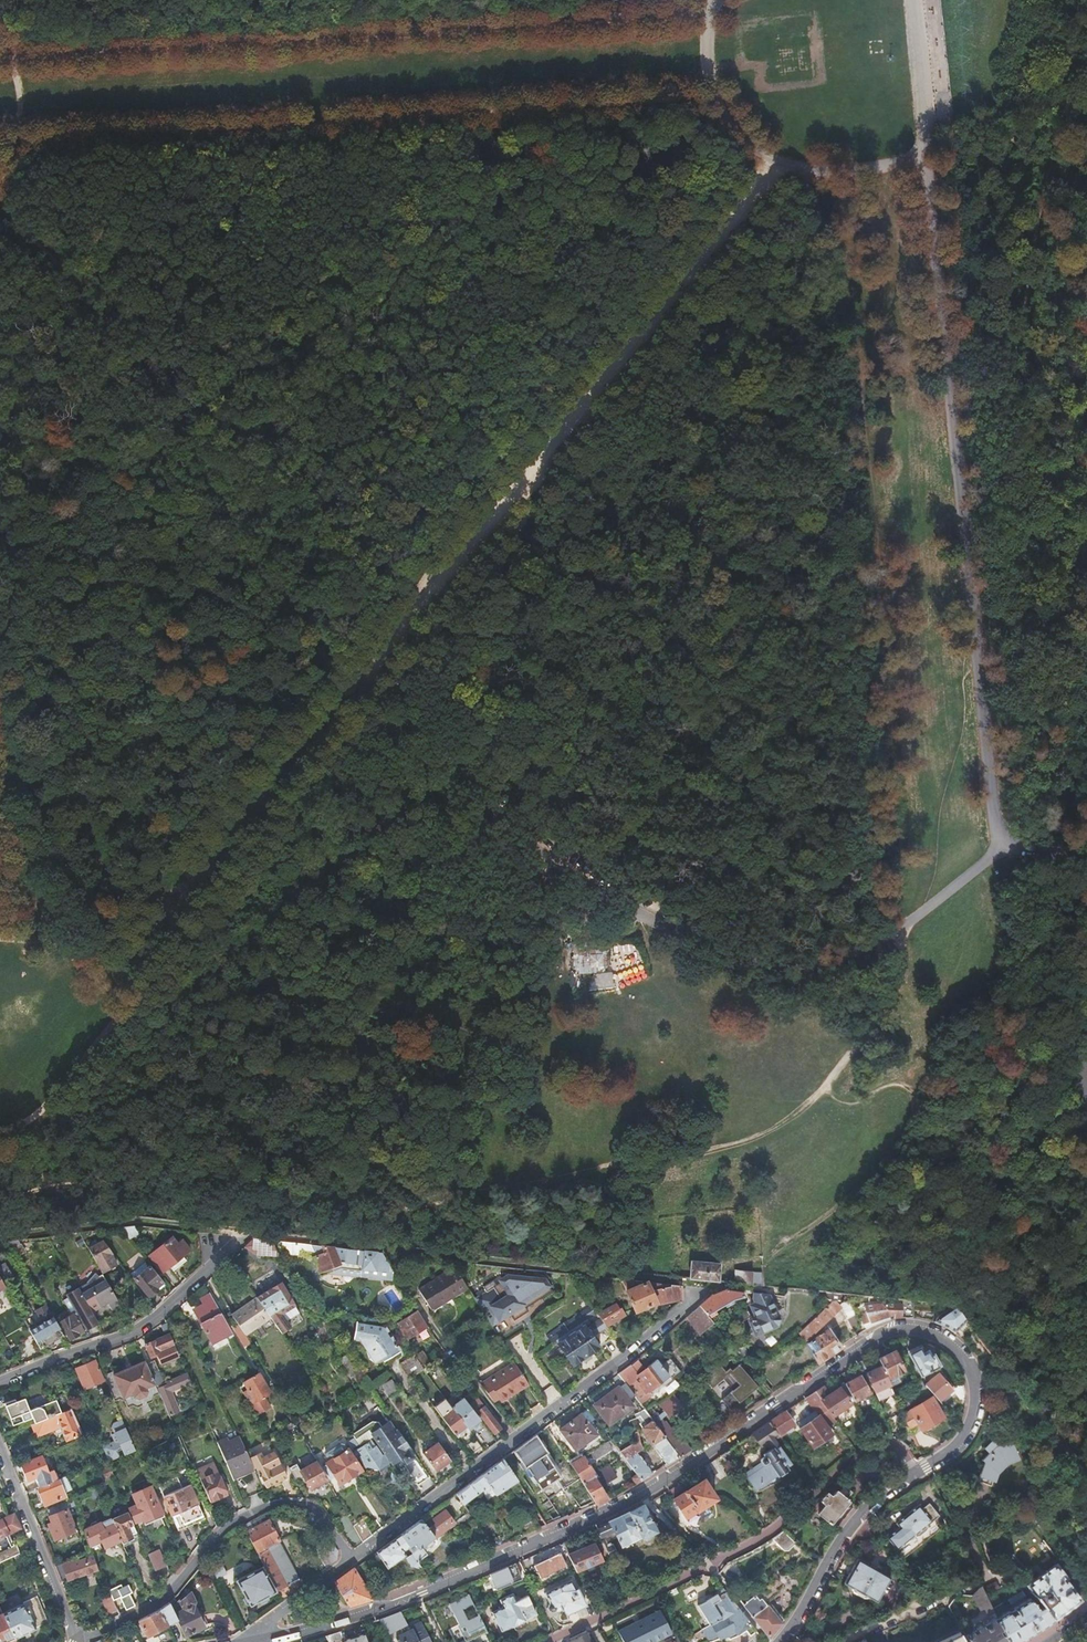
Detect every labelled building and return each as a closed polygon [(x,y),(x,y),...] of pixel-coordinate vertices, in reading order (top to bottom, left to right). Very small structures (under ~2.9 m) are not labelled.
[(622,987),(645,978),(632,945),(609,954),(622,987)] [(586,957),(606,958),(606,948),(573,947),(571,973),(586,969),(586,957)] [(581,988),(610,989),(611,974),(582,973),(581,988)] [(137,1235),(136,1226),(118,1228),(125,1236),(137,1235)] [(162,1271),(170,1265),(181,1256),(189,1250),(181,1240),(176,1244),(170,1237),(148,1255),(162,1271)] [(277,1253),(271,1240),(253,1238),(251,1239),(259,1254),(279,1256),(277,1253)] [(340,1263),(333,1247),(271,1240),(277,1253),(297,1256),(298,1249),(312,1251),(313,1254),(320,1251),(320,1250),(323,1250),(324,1253),(320,1255),(325,1267),(329,1265),(329,1266),(340,1263)] [(12,1247),(17,1255),(23,1252),(19,1243),(12,1247)] [(89,1253),(101,1273),(116,1265),(104,1244),(89,1253)] [(391,1270),(380,1252),(333,1247),(340,1263),(344,1272),(360,1274),(386,1278),(390,1275),(391,1270)] [(181,1256),(170,1265),(173,1269),(184,1261),(181,1256)] [(687,1260),(686,1278),(712,1279),(713,1261),(687,1260)] [(1,1282),(11,1277),(4,1263),(0,1266),(0,1279),(1,1282)] [(143,1263),(130,1274),(134,1279),(147,1269),(143,1263)] [(445,1298),(464,1286),(451,1266),(417,1289),(430,1310),(447,1300),(445,1298)] [(147,1296),(155,1290),(152,1287),(158,1283),(148,1268),(147,1269),(134,1279),(134,1280),(147,1296)] [(732,1287),(751,1288),(752,1274),(732,1273),(732,1287)] [(77,1288),(91,1312),(107,1303),(111,1310),(119,1305),(102,1275),(77,1288)] [(550,1290),(542,1279),(513,1275),(512,1278),(506,1282),(504,1280),(501,1279),(494,1284),(490,1279),(480,1285),(484,1290),(472,1298),(477,1306),(481,1313),(486,1321),(489,1326),(508,1314),(512,1319),(525,1310),(522,1305),(530,1299),(529,1297),(536,1292),(539,1297),(550,1290)] [(679,1298),(678,1285),(619,1278),(633,1311),(653,1302),(654,1304),(679,1298)] [(190,1291),(193,1297),(206,1292),(203,1286),(190,1291)] [(447,1300),(465,1288),(464,1286),(445,1298),(447,1300)] [(66,1297),(63,1299),(71,1314),(58,1321),(68,1339),(82,1331),(79,1325),(81,1324),(84,1329),(96,1322),(91,1312),(77,1288),(65,1295),(66,1297)] [(740,1291),(726,1290),(711,1296),(710,1295),(697,1306),(707,1318),(712,1314),(710,1311),(729,1297),(740,1297),(740,1291)] [(211,1343),(231,1332),(209,1292),(201,1297),(204,1303),(193,1309),(211,1343)] [(762,1293),(752,1292),(752,1298),(755,1302),(750,1306),(757,1315),(750,1320),(759,1333),(777,1321),(777,1315),(762,1293)] [(269,1318),(279,1333),(288,1327),(280,1314),(293,1305),(284,1293),(262,1309),(269,1318)] [(189,1304),(193,1309),(204,1303),(201,1297),(189,1304)] [(244,1337),(269,1318),(262,1309),(255,1299),(232,1316),(244,1337)] [(853,1313),(848,1302),(840,1300),(832,1299),(831,1300),(795,1334),(801,1343),(838,1307),(846,1319),(852,1314),(853,1313)] [(21,1317),(37,1346),(43,1343),(44,1346),(62,1336),(44,1304),(21,1317)] [(911,1317),(912,1309),(882,1305),(863,1309),(862,1306),(856,1308),(861,1325),(867,1323),(891,1314),(892,1319),(897,1318),(901,1317),(906,1317),(911,1317)] [(951,1331),(964,1321),(953,1305),(951,1305),(937,1314),(936,1322),(944,1326),(951,1331)] [(697,1306),(683,1317),(696,1333),(710,1322),(707,1318),(697,1306)] [(589,1318),(595,1314),(590,1307),(579,1314),(584,1321),(580,1324),(584,1330),(593,1324),(589,1318)] [(599,1320),(604,1328),(623,1314),(618,1307),(599,1320)] [(426,1328),(416,1311),(397,1323),(407,1339),(426,1328)] [(587,1355),(611,1338),(604,1328),(599,1320),(595,1314),(589,1318),(593,1324),(584,1330),(580,1324),(584,1321),(579,1314),(547,1336),(545,1337),(550,1344),(554,1342),(571,1366),(580,1360),(587,1355)] [(889,1320),(892,1319),(891,1314),(867,1323),(869,1328),(871,1327),(876,1325),(881,1322),(889,1320)] [(309,1320),(312,1325),(316,1331),(321,1339),(331,1332),(324,1321),(320,1324),(315,1317),(309,1320)] [(312,1325),(309,1320),(301,1326),(308,1337),(316,1331),(312,1325)] [(371,1344),(381,1362),(397,1352),(381,1327),(354,1324),(352,1342),(371,1344)] [(826,1330),(803,1345),(816,1364),(839,1348),(826,1330)] [(167,1335),(144,1345),(150,1359),(157,1356),(160,1364),(176,1357),(167,1335)] [(926,1347),(919,1351),(920,1354),(926,1351),(928,1356),(931,1355),(926,1347)] [(919,1377),(937,1368),(939,1367),(931,1355),(928,1356),(926,1351),(920,1354),(919,1351),(918,1350),(915,1350),(908,1354),(919,1377)] [(879,1365),(888,1384),(897,1380),(894,1373),(901,1370),(892,1351),(876,1358),(879,1365)] [(352,1380),(359,1376),(346,1354),(338,1359),(352,1380)] [(421,1370),(412,1355),(398,1366),(409,1379),(421,1370)] [(587,1355),(580,1360),(583,1363),(590,1359),(587,1355)] [(628,1365),(616,1373),(623,1383),(633,1397),(636,1401),(647,1393),(645,1389),(665,1375),(667,1378),(677,1372),(668,1359),(659,1364),(655,1359),(634,1373),(637,1377),(634,1379),(630,1373),(632,1372),(628,1365)] [(93,1361),(76,1368),(84,1388),(102,1381),(93,1361)] [(145,1388),(154,1384),(146,1365),(144,1361),(104,1379),(114,1402),(132,1394),(133,1397),(138,1399),(145,1396),(146,1392),(145,1388)] [(146,1365),(154,1384),(155,1386),(163,1383),(153,1361),(146,1365)] [(479,1385),(492,1402),(498,1399),(499,1401),(516,1390),(517,1392),(527,1386),(513,1363),(479,1385)] [(720,1363),(701,1378),(709,1388),(721,1379),(730,1390),(719,1400),(727,1410),(753,1389),(739,1372),(741,1370),(736,1365),(728,1372),(720,1363)] [(876,1397),(891,1391),(888,1384),(879,1365),(864,1372),(876,1397)] [(755,1387),(741,1370),(739,1372),(753,1389),(755,1387)] [(192,1384),(187,1372),(165,1382),(167,1385),(158,1388),(170,1415),(179,1411),(171,1393),(192,1384)] [(258,1373),(255,1374),(238,1383),(241,1388),(245,1386),(248,1390),(243,1393),(256,1415),(270,1408),(264,1397),(269,1394),(258,1373)] [(925,1385),(932,1393),(939,1401),(949,1392),(954,1397),(964,1389),(964,1385),(963,1381),(954,1388),(951,1390),(938,1374),(925,1385)] [(850,1394),(854,1401),(867,1393),(858,1376),(844,1384),(850,1394)] [(383,1397),(393,1390),(386,1379),(376,1386),(383,1397)] [(907,1384),(911,1393),(921,1388),(917,1379),(907,1384)] [(846,1397),(850,1394),(844,1384),(843,1382),(838,1386),(846,1397)] [(627,1402),(633,1397),(623,1383),(592,1406),(606,1425),(630,1407),(627,1402)] [(548,1386),(539,1392),(546,1402),(555,1397),(548,1386)] [(826,1408),(830,1415),(849,1402),(846,1397),(838,1386),(836,1387),(837,1389),(820,1400),(826,1408)] [(516,1390),(499,1401),(500,1403),(517,1392),(516,1390)] [(814,1391),(804,1398),(816,1414),(826,1408),(820,1400),(814,1391)] [(665,1414),(677,1407),(669,1395),(658,1402),(665,1414)] [(15,1398),(4,1403),(12,1425),(32,1417),(34,1423),(61,1412),(56,1399),(37,1407),(37,1406),(29,1409),(24,1398),(16,1401),(15,1398)] [(901,1413),(909,1431),(917,1426),(920,1431),(944,1417),(930,1398),(901,1413)] [(471,1424),(478,1419),(474,1413),(468,1407),(462,1399),(450,1407),(465,1426),(466,1428),(471,1424)] [(476,1411),(493,1434),(500,1429),(482,1406),(477,1399),(468,1407),(474,1413),(476,1411)] [(434,1409),(453,1434),(465,1426),(450,1407),(446,1402),(434,1409)] [(677,1457),(647,1416),(640,1407),(636,1409),(638,1411),(632,1415),(634,1418),(638,1415),(641,1420),(637,1423),(643,1434),(644,1436),(649,1443),(665,1465),(677,1457)] [(82,1433),(71,1408),(64,1411),(61,1412),(34,1423),(30,1424),(35,1438),(48,1433),(50,1429),(52,1428),(56,1430),(62,1427),(67,1439),(82,1433)] [(653,1411),(647,1416),(677,1457),(688,1450),(672,1429),(669,1431),(662,1421),(661,1422),(653,1411)] [(785,1411),(769,1422),(778,1437),(779,1437),(785,1433),(784,1430),(791,1426),(792,1421),(785,1411)] [(829,1434),(816,1414),(797,1427),(810,1447),(829,1434)] [(577,1417),(559,1430),(573,1450),(592,1437),(577,1417)] [(890,1437),(882,1420),(875,1424),(881,1437),(884,1437),(888,1437),(890,1437)] [(369,1421),(350,1434),(358,1446),(370,1438),(371,1437),(369,1433),(379,1426),(376,1421),(369,1421)] [(379,1426),(369,1433),(371,1437),(390,1463),(399,1457),(401,1455),(405,1460),(411,1456),(410,1454),(412,1453),(396,1430),(394,1431),(387,1421),(379,1426)] [(769,1422),(753,1433),(763,1447),(778,1437),(769,1422)] [(135,1450),(123,1423),(113,1428),(115,1433),(111,1434),(115,1444),(113,1445),(116,1452),(121,1450),(123,1454),(135,1450)] [(481,1427),(473,1432),(480,1443),(488,1438),(481,1427)] [(535,1435),(535,1434),(512,1451),(538,1491),(558,1477),(544,1455),(547,1454),(538,1439),(535,1435)] [(974,1456),(967,1474),(980,1480),(986,1467),(996,1461),(1008,1461),(1009,1442),(996,1442),(991,1435),(983,1441),(986,1447),(978,1452),(974,1456)] [(235,1481),(256,1472),(255,1469),(250,1457),(240,1437),(240,1436),(219,1446),(235,1481)] [(642,1448),(649,1443),(644,1436),(638,1440),(640,1445),(642,1448)] [(475,1452),(481,1447),(474,1438),(468,1443),(475,1452)] [(638,1440),(619,1453),(639,1481),(651,1473),(636,1452),(642,1448),(640,1445),(638,1440)] [(405,1509),(415,1502),(382,1456),(381,1456),(374,1445),(370,1448),(366,1442),(351,1452),(355,1459),(358,1457),(364,1467),(365,1466),(369,1464),(371,1468),(377,1469),(380,1470),(380,1473),(376,1490),(388,1482),(405,1509)] [(449,1459),(436,1442),(422,1453),(434,1470),(449,1459)] [(763,1457),(758,1460),(762,1466),(767,1463),(777,1476),(785,1470),(784,1468),(789,1464),(778,1447),(773,1450),(771,1448),(762,1455),(763,1457)] [(327,1465),(324,1467),(331,1478),(334,1476),(339,1484),(361,1470),(347,1450),(333,1459),(331,1456),(327,1459),(328,1461),(325,1463),(327,1465)] [(250,1457),(255,1469),(257,1468),(268,1486),(274,1483),(275,1486),(280,1483),(279,1480),(286,1476),(273,1451),(263,1457),(260,1452),(250,1457)] [(580,1453),(568,1462),(595,1504),(606,1498),(592,1476),(594,1475),(580,1453)] [(718,1480),(731,1472),(721,1455),(708,1464),(718,1480)] [(417,1485),(429,1477),(414,1456),(402,1464),(417,1485)] [(39,1476),(43,1485),(57,1479),(59,1479),(55,1469),(49,1472),(46,1465),(48,1464),(45,1458),(40,1460),(38,1457),(20,1464),(27,1480),(39,1476)] [(399,1457),(390,1463),(392,1465),(399,1460),(399,1457)] [(502,1458),(481,1474),(494,1497),(516,1480),(502,1458)] [(891,1462),(889,1459),(875,1464),(878,1473),(893,1468),(892,1465),(891,1462)] [(195,1469),(209,1500),(225,1493),(224,1489),(227,1487),(222,1475),(219,1476),(212,1462),(195,1469)] [(290,1469),(297,1482),(303,1478),(309,1491),(326,1481),(316,1463),(300,1472),(296,1465),(290,1469)] [(104,1478),(114,1474),(110,1466),(101,1470),(104,1478)] [(481,1474),(455,1493),(463,1506),(481,1492),(487,1502),(494,1497),(481,1474)] [(43,1485),(34,1489),(39,1499),(41,1498),(45,1506),(65,1498),(63,1494),(66,1493),(71,1490),(65,1476),(59,1479),(57,1479),(43,1485)] [(177,1530),(203,1518),(188,1483),(180,1486),(175,1476),(157,1484),(177,1530)] [(923,1481),(914,1485),(918,1492),(934,1485),(930,1477),(923,1481)] [(701,1481),(672,1499),(683,1517),(712,1499),(701,1481)] [(128,1508),(134,1523),(142,1519),(143,1522),(163,1513),(151,1485),(131,1494),(136,1504),(128,1508)] [(826,1492),(811,1508),(828,1523),(847,1501),(844,1498),(849,1492),(842,1486),(836,1492),(835,1490),(830,1495),(826,1492)] [(100,1495),(97,1488),(89,1491),(93,1498),(100,1495)] [(898,1524),(887,1533),(896,1545),(903,1554),(939,1524),(932,1516),(938,1511),(928,1499),(922,1504),(917,1498),(893,1518),(898,1524)] [(47,1509),(50,1516),(52,1522),(48,1524),(55,1539),(63,1536),(66,1543),(78,1538),(75,1531),(67,1509),(64,1502),(47,1509)] [(618,1518),(595,1528),(601,1540),(609,1536),(610,1539),(615,1537),(620,1546),(639,1536),(640,1538),(642,1537),(647,1540),(653,1537),(653,1532),(654,1531),(646,1515),(652,1513),(650,1511),(644,1504),(631,1511),(618,1518)] [(15,1511),(8,1514),(0,1518),(0,1551),(11,1546),(5,1534),(9,1533),(21,1527),(15,1511)] [(121,1516),(112,1520),(121,1540),(123,1545),(133,1541),(130,1535),(135,1533),(126,1511),(120,1514),(121,1516)] [(420,1519),(400,1534),(408,1548),(413,1555),(415,1559),(425,1553),(420,1545),(452,1522),(443,1511),(432,1519),(435,1524),(428,1530),(420,1519)] [(246,1531),(279,1597),(305,1583),(302,1577),(299,1579),(279,1540),(293,1533),(283,1512),(246,1531)] [(360,1542),(351,1525),(345,1515),(333,1522),(349,1545),(354,1546),(360,1542)] [(83,1530),(88,1545),(91,1544),(92,1546),(99,1543),(98,1541),(101,1540),(102,1542),(107,1540),(109,1545),(121,1540),(112,1520),(111,1519),(83,1530)] [(360,1519),(351,1525),(360,1542),(370,1535),(360,1519)] [(788,1545),(792,1540),(782,1530),(773,1536),(783,1546),(786,1542),(788,1545)] [(9,1533),(5,1534),(11,1546),(14,1545),(9,1533)] [(400,1534),(376,1551),(377,1553),(380,1558),(386,1568),(404,1556),(402,1552),(408,1548),(400,1534)] [(337,1551),(328,1537),(315,1545),(319,1559),(325,1569),(337,1560),(337,1551)] [(603,1545),(608,1556),(615,1553),(610,1542),(603,1545)] [(20,1553),(15,1544),(14,1545),(11,1546),(0,1551),(0,1562),(20,1553)] [(564,1546),(577,1574),(603,1562),(595,1544),(572,1554),(567,1545),(564,1546)] [(518,1561),(520,1566),(530,1561),(538,1577),(565,1564),(555,1545),(518,1561)] [(148,1554),(154,1570),(165,1566),(158,1550),(148,1554)] [(73,1563),(71,1560),(55,1566),(61,1582),(97,1568),(92,1555),(73,1563)] [(412,1568),(418,1564),(415,1559),(413,1555),(406,1559),(412,1568)] [(209,1561),(215,1575),(225,1571),(218,1557),(209,1561)] [(840,1586),(849,1591),(848,1592),(849,1596),(859,1603),(864,1602),(865,1600),(873,1605),(887,1582),(856,1562),(840,1586)] [(1052,1618),(1079,1599),(1063,1578),(1066,1576),(1055,1562),(1027,1582),(1033,1590),(1043,1604),(1052,1618)] [(520,1579),(512,1563),(488,1573),(495,1589),(520,1579)] [(246,1568),(236,1573),(245,1593),(243,1599),(245,1603),(252,1604),(260,1600),(262,1602),(269,1598),(268,1596),(274,1592),(260,1565),(248,1571),(246,1568)] [(353,1569),(333,1583),(346,1604),(370,1598),(368,1595),(370,1593),(366,1588),(362,1586),(353,1569)] [(495,1589),(488,1573),(485,1575),(492,1590),(495,1589)] [(564,1614),(590,1602),(582,1585),(574,1589),(570,1580),(544,1592),(549,1603),(546,1605),(545,1607),(547,1611),(551,1613),(555,1611),(555,1608),(558,1606),(560,1611),(562,1610),(564,1614)] [(907,1582),(898,1585),(904,1600),(912,1597),(907,1582)] [(305,1583),(279,1597),(281,1600),(305,1583)] [(177,1621),(184,1637),(204,1628),(193,1605),(194,1602),(188,1588),(178,1599),(183,1609),(173,1613),(177,1621)] [(990,1607),(982,1588),(972,1598),(980,1612),(984,1610),(988,1616),(993,1614),(990,1607)] [(126,1610),(135,1606),(127,1589),(118,1593),(126,1610)] [(737,1608),(725,1592),(706,1601),(705,1598),(695,1603),(704,1623),(706,1622),(737,1608)] [(108,1614),(117,1609),(110,1594),(100,1599),(108,1614)] [(501,1607),(490,1612),(499,1631),(501,1630),(502,1632),(524,1622),(523,1619),(534,1614),(526,1595),(514,1601),(511,1594),(498,1600),(501,1607)] [(482,1634),(467,1595),(445,1603),(453,1624),(444,1627),(450,1641),(461,1641),(482,1634)] [(3,1614),(15,1638),(36,1629),(35,1627),(47,1622),(36,1596),(23,1602),(24,1604),(3,1614)] [(768,1638),(780,1623),(766,1606),(763,1608),(761,1605),(754,1596),(742,1605),(768,1638)] [(996,1620),(1005,1641),(1015,1641),(1029,1634),(1052,1618),(1043,1604),(1037,1608),(1030,1597),(1013,1607),(1017,1613),(1014,1614),(1012,1616),(1008,1611),(995,1619),(996,1620)] [(780,1623),(782,1620),(767,1601),(761,1605),(763,1608),(766,1606),(780,1623)] [(146,1635),(177,1621),(173,1613),(168,1602),(160,1608),(153,1612),(138,1620),(146,1635)] [(15,1638),(3,1614),(0,1608),(0,1641),(7,1641),(15,1638)] [(754,1629),(737,1608),(706,1622),(711,1634),(720,1631),(722,1634),(734,1632),(744,1628),(746,1633),(754,1629)] [(399,1610),(378,1618),(385,1633),(401,1626),(403,1625),(406,1624),(399,1610)] [(616,1630),(622,1641),(647,1641),(670,1631),(659,1610),(616,1630)] [(402,1630),(395,1632),(400,1641),(432,1641),(421,1619),(410,1623),(411,1626),(405,1628),(402,1630)] [(996,1620),(985,1626),(980,1622),(972,1627),(974,1633),(965,1638),(967,1641),(1005,1641),(996,1620)] [(874,1635),(877,1641),(885,1641),(881,1635),(897,1628),(895,1626),(874,1635)] [(324,1634),(329,1641),(331,1641),(343,1638),(340,1629),(324,1634)] [(956,1634),(954,1630),(928,1641),(937,1641),(956,1634)] [(343,1638),(344,1641),(369,1641),(366,1632),(343,1638)] [(585,1634),(569,1641),(570,1641),(589,1641),(585,1634)] [(937,1641),(961,1641),(956,1634),(937,1641)]
